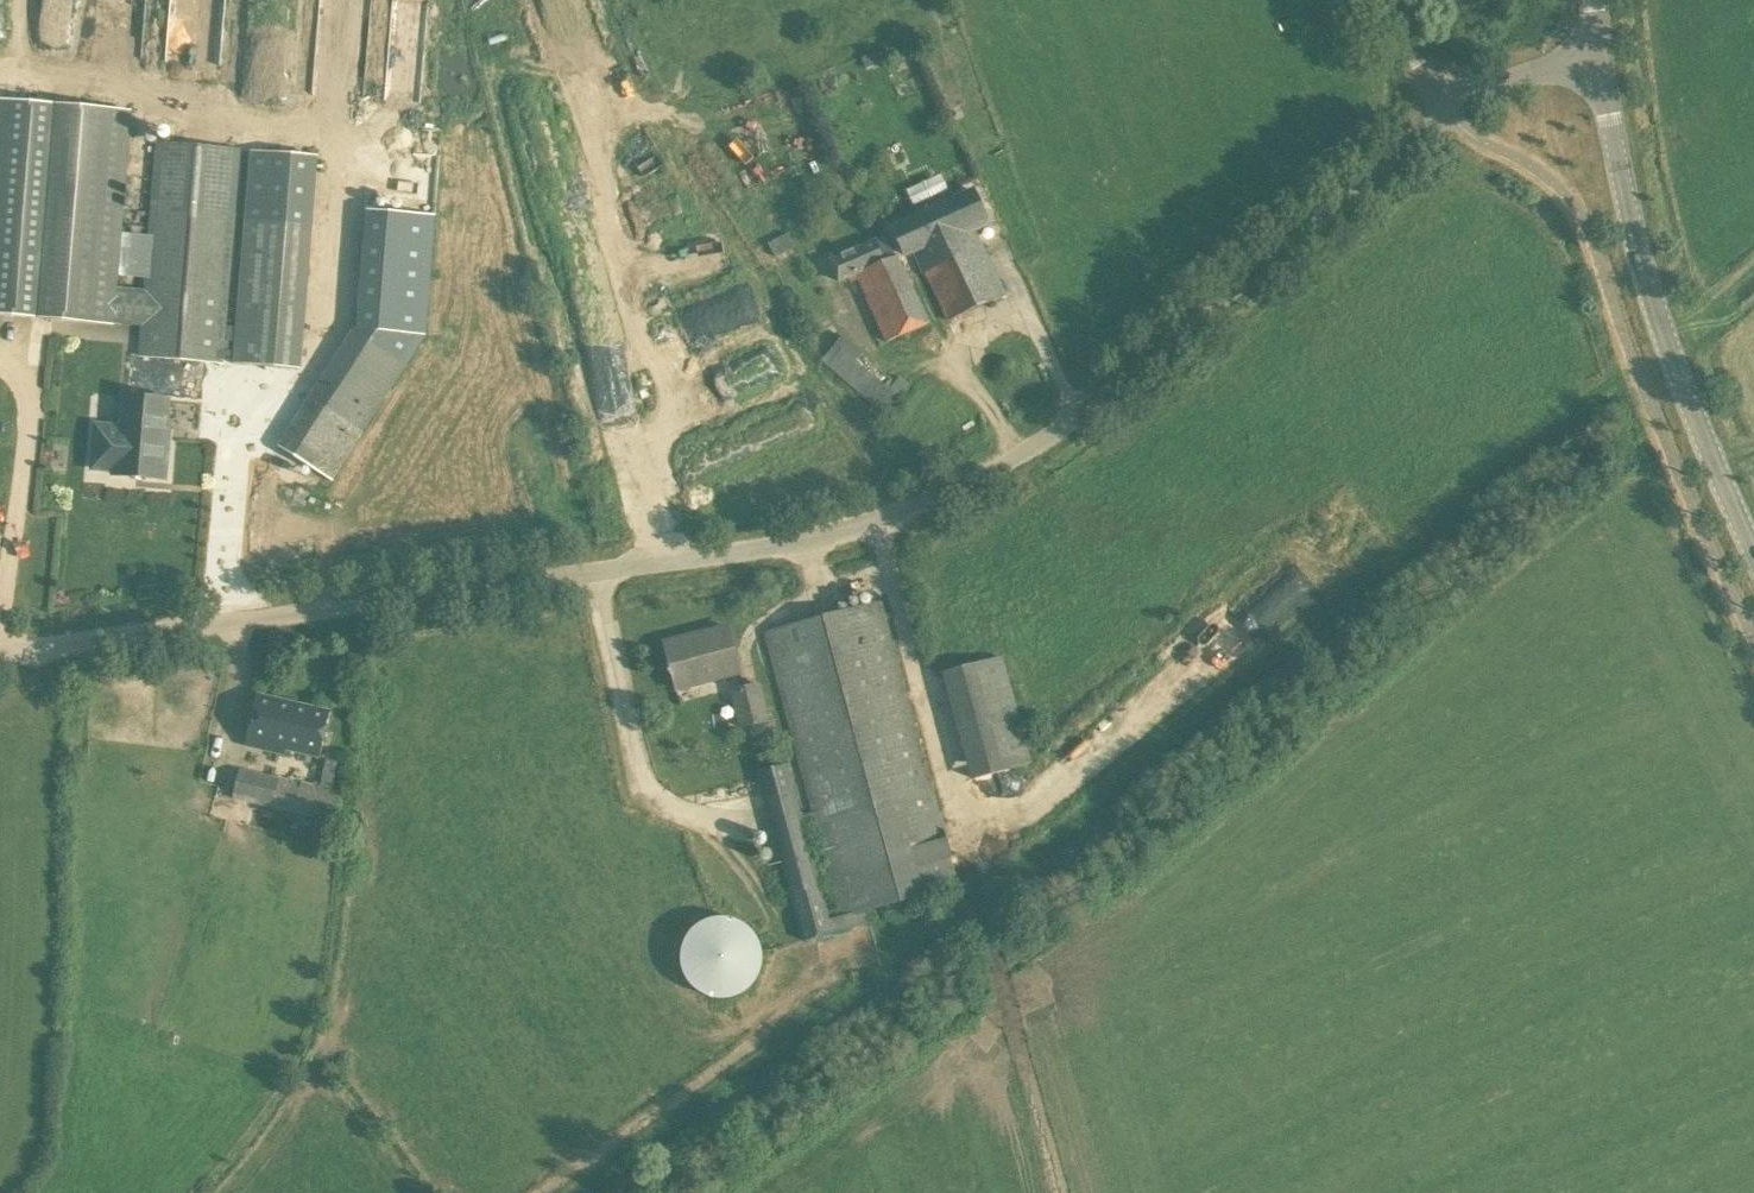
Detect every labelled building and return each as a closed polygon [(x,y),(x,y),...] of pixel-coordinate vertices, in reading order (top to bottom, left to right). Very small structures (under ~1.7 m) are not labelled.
[(880,50),(862,56),(865,68),(884,61),(880,50)] [(0,99),(0,314),(27,316),(80,321),(114,324),(114,322),(141,325),(139,356),(225,364),(225,359),(234,360),(234,363),(302,368),(305,321),(237,316),(235,350),(226,349),(237,213),(240,175),(242,149),(157,141),(151,206),(144,290),(116,287),(132,110),(74,105),(45,103),(0,99)] [(910,184),(914,199),(947,190),(943,175),(910,184)] [(971,194),(892,230),(904,255),(914,251),(945,322),(1003,295),(973,230),(985,224),(971,194)] [(788,232),(767,243),(771,250),(773,249),(776,257),(796,247),(788,232)] [(829,262),(838,283),(855,275),(885,343),(927,324),(887,236),(829,262)] [(277,447),(331,482),(405,367),(350,332),(277,447)] [(897,380),(843,334),(821,360),(891,420),(916,390),(900,377),(897,380)] [(114,474),(165,479),(168,438),(165,438),(168,400),(125,396),(122,427),(96,425),(93,468),(114,470),(114,474)] [(756,772),(802,942),(870,923),(867,912),(960,886),(881,600),(763,632),(811,812),(801,814),(788,763),(756,772)] [(739,672),(727,627),(664,643),(676,689),(739,672)] [(969,777),(1032,761),(1004,653),(941,668),(969,777)] [(770,720),(760,682),(730,690),(740,728),(770,720)] [(257,695),(245,745),(285,754),(286,749),(319,757),(330,712),(257,695)] [(239,769),(232,799),(332,823),(341,782),(325,778),(322,789),(239,769)] [(756,961),(757,952),(757,945),(755,937),(752,931),(747,926),(742,921),(736,917),(730,914),(726,913),(719,912),(712,912),(705,914),(701,915),(695,918),(689,923),(685,928),(681,935),(680,938),(678,945),(677,952),(678,961),(681,969),(685,976),(688,980),(695,985),(702,989),(711,992),(719,992),(728,991),(736,987),(740,985),(746,980),(749,976),(754,969),(756,961)]
